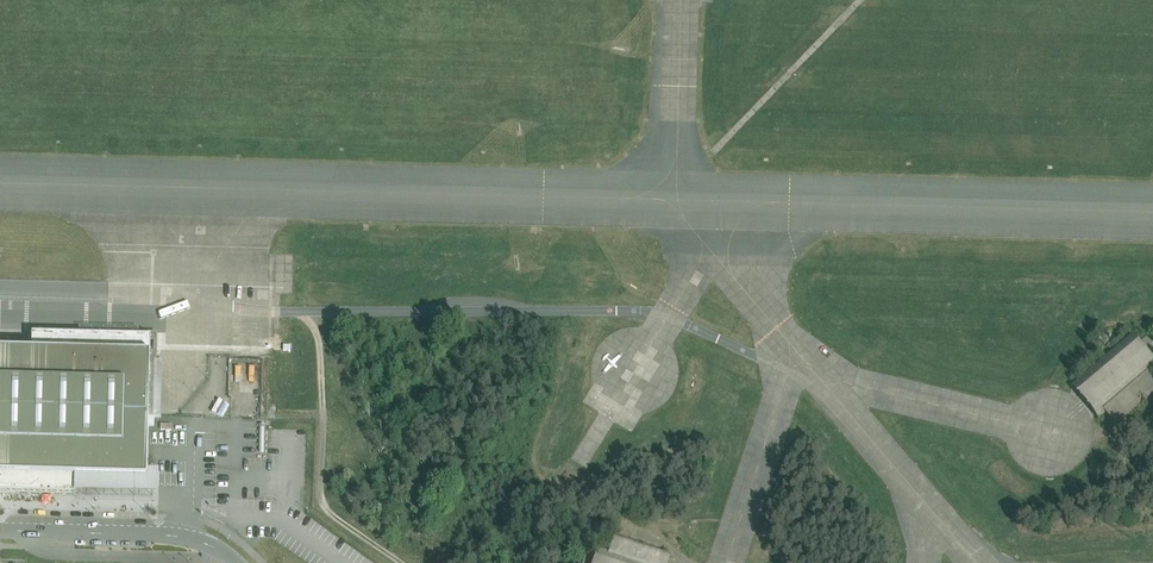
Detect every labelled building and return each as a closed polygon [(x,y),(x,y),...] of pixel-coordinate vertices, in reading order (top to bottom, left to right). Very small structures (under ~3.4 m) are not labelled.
[(76,495),(76,478),(148,479),(149,417),(151,334),(109,333),(86,332),(33,331),(33,354),(26,353),(0,353),(0,493),(76,495)] [(1104,332),(1098,338),(1104,345),(1111,340),(1110,339),(1111,338),(1110,336),(1108,337),(1104,332)] [(1070,385),(1071,387),(1096,416),(1099,420),(1106,415),(1116,426),(1152,394),(1152,378),(1152,376),(1152,375),(1152,360),(1151,358),(1152,357),(1152,345),(1147,338),(1139,344),(1131,334),(1070,385)] [(610,550),(599,547),(595,560),(586,557),(584,562),(669,562),(671,556),(615,536),(610,550)]
